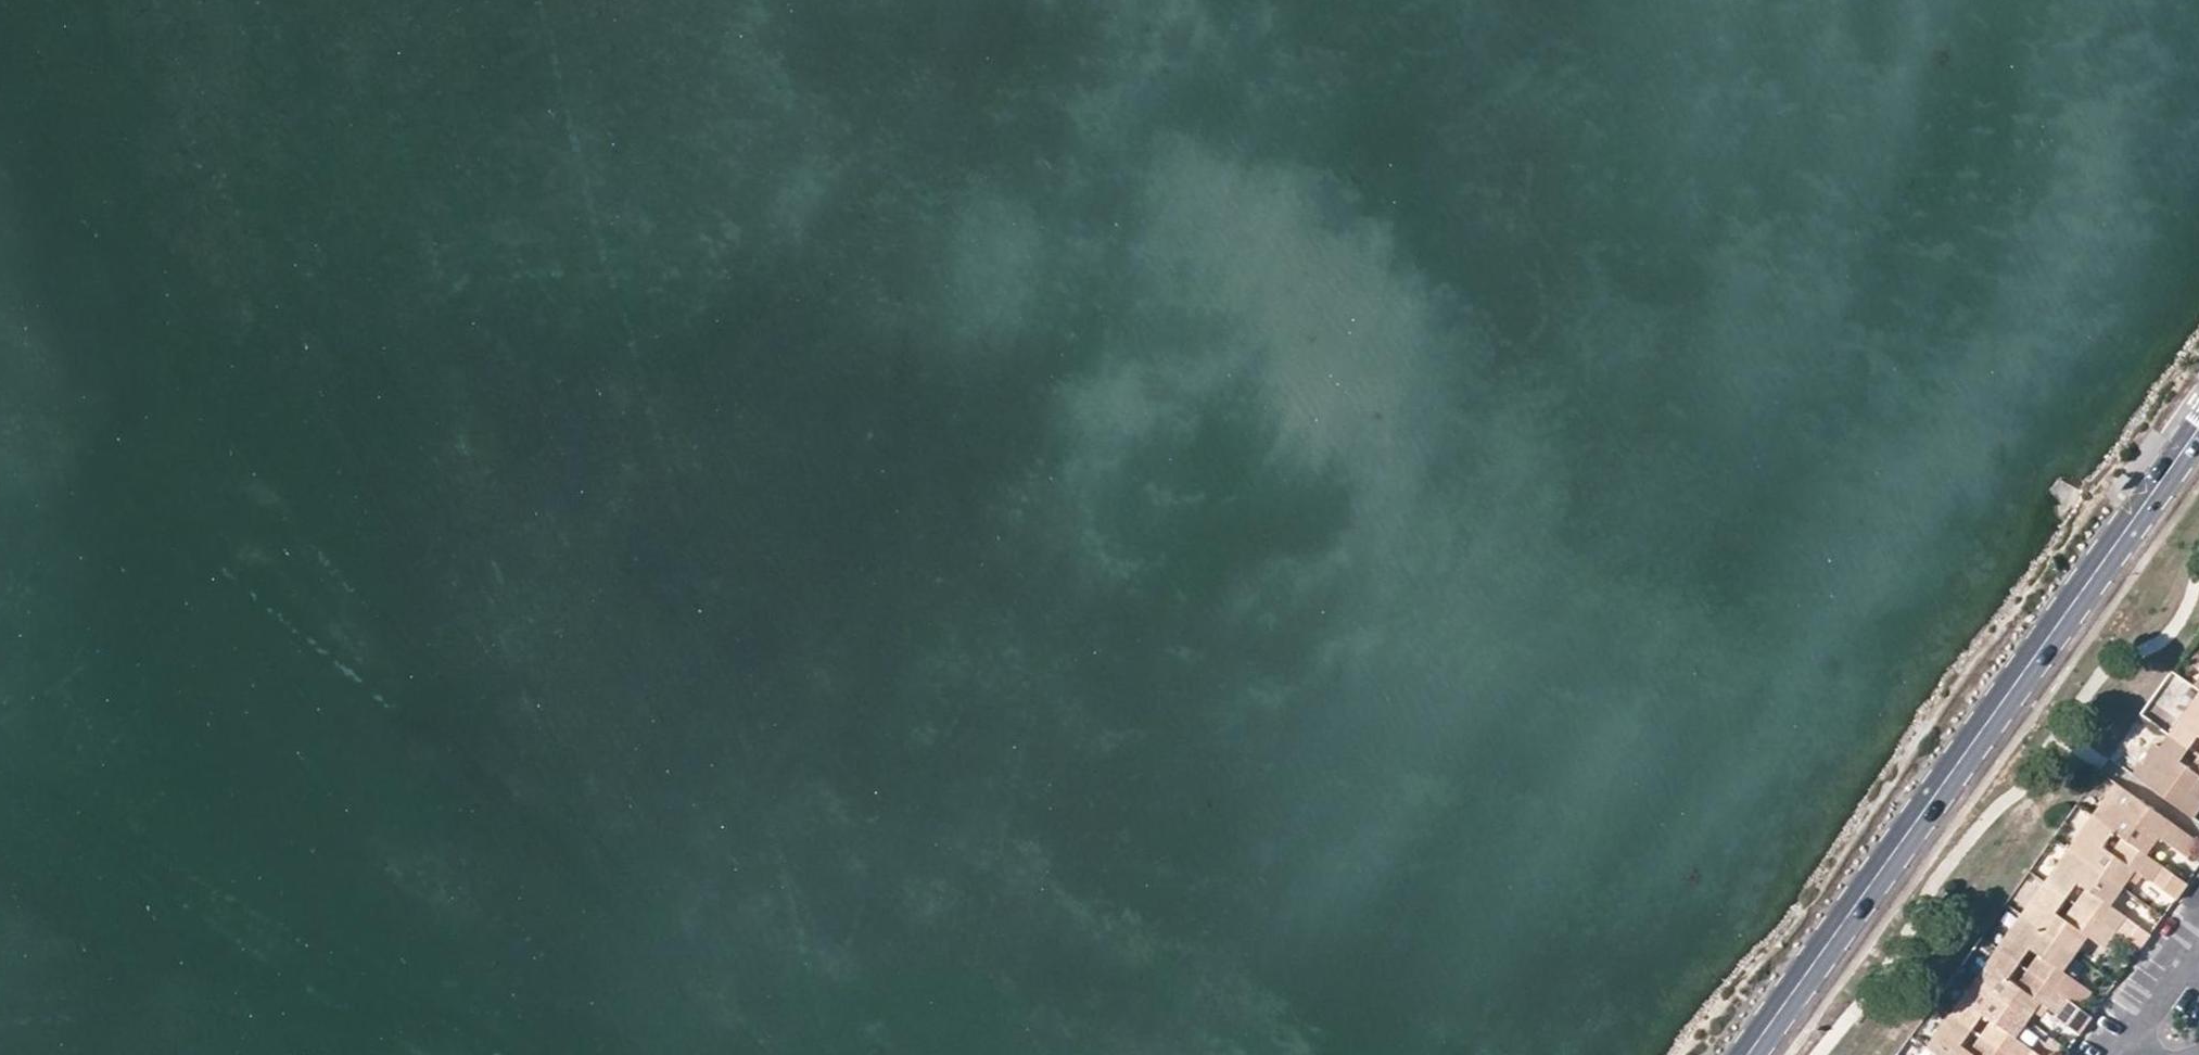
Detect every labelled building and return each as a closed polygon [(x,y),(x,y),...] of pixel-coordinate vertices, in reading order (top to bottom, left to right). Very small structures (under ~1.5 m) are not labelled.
[(2178,719),(2186,724),(2198,706),(2198,690),(2178,719)] [(2186,724),(2178,719),(2169,732),(2188,747),(2198,733),(2198,734),(2198,706),(2186,724)] [(2133,772),(2193,814),(2198,806),(2198,755),(2190,766),(2180,759),(2188,747),(2169,732),(2160,745),(2155,742),(2133,772)] [(2092,814),(2100,820),(2124,787),(2116,782),(2092,814)] [(2198,840),(2146,803),(2124,787),(2100,820),(2113,829),(2123,836),(2147,853),(2158,836),(2187,856),(2198,840)] [(2069,847),(2076,853),(2100,820),(2092,814),(2069,847)] [(2137,882),(2143,874),(2175,898),(2186,882),(2147,853),(2123,836),(2112,851),(2103,845),(2113,829),(2100,820),(2076,853),(2123,886),(2129,877),(2137,882)] [(2076,853),(2069,847),(2045,880),(2053,886),(2076,853)] [(2086,888),(2076,902),(2116,931),(2139,948),(2150,933),(2111,904),(2123,886),(2076,853),(2053,886),(2066,895),(2077,881),(2086,888)] [(2021,914),(2029,919),(2053,886),(2045,880),(2021,914)] [(2104,947),(2116,931),(2076,902),(2065,917),(2055,910),(2066,895),(2053,886),(2029,919),(2076,953),(2089,935),(2104,947)] [(2029,919),(2021,914),(1998,947),(2005,952),(2029,919)] [(2039,953),(2028,969),(2081,1006),(2092,990),(2064,970),(2076,953),(2029,919),(2005,952),(2019,962),(2029,947),(2039,953)] [(1974,980),(1982,985),(2005,952),(1998,947),(1974,980)] [(2005,952),(1982,985),(2029,1018),(2041,1002),(2081,1030),(2092,1014),(2081,1006),(2028,969),(2018,984),(2008,977),(2019,962),(2005,952)] [(1982,985),(1974,980),(1951,1013),(1958,1019),(1982,985)] [(1981,1035),(2009,1054),(2043,1054),(2017,1036),(2029,1018),(1982,985),(1958,1019),(1972,1028),(1983,1013),(1992,1019),(1981,1035)] [(1981,1035),(1971,1049),(1961,1043),(1972,1028),(1958,1019),(1951,1013),(1927,1046),(1933,1050),(1940,1054),(2009,1054),(1981,1035)]
